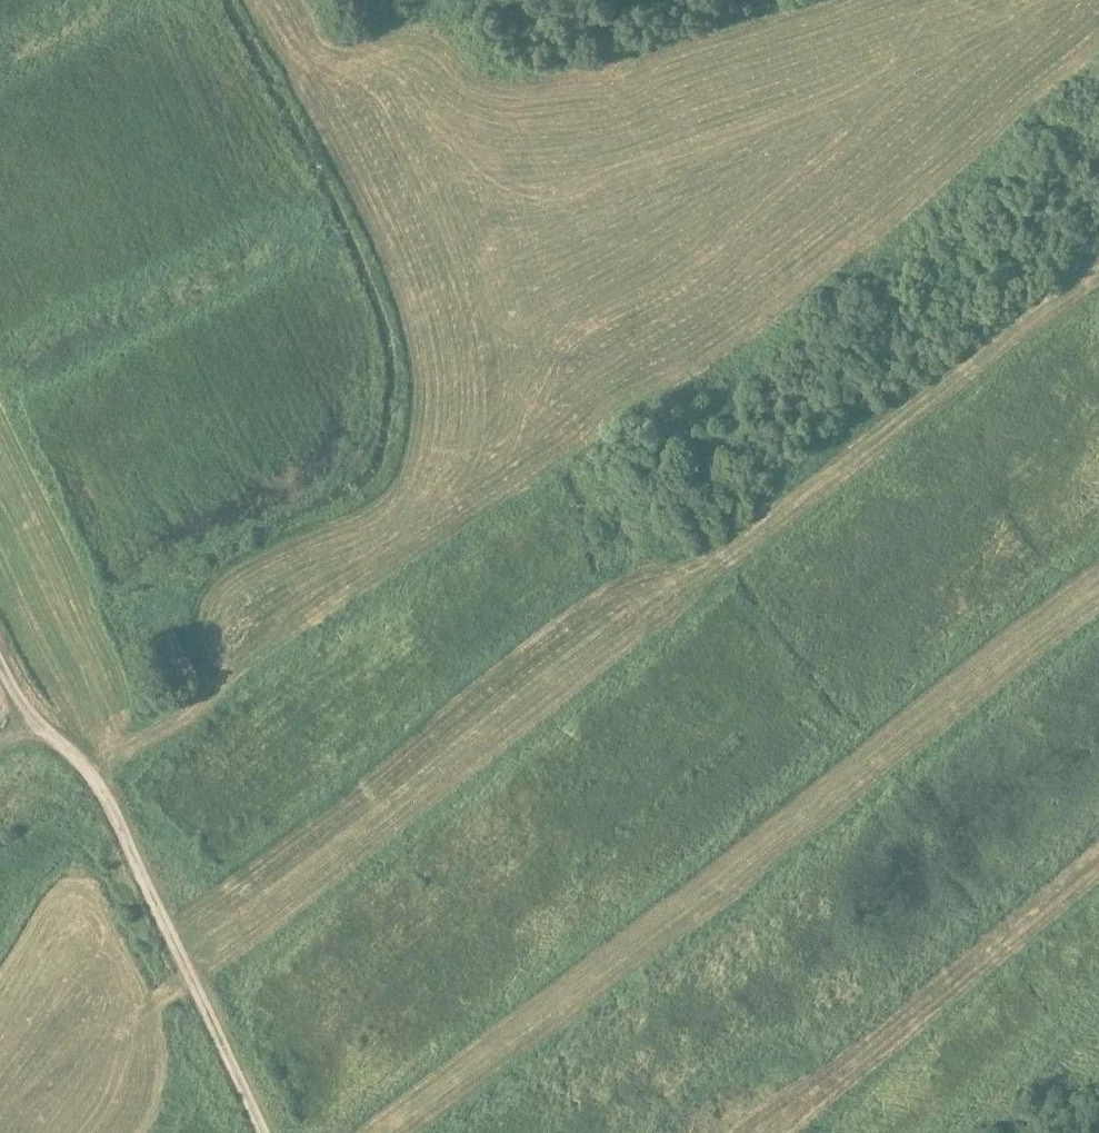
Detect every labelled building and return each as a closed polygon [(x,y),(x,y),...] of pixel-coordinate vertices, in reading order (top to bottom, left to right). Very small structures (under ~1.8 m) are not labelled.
[(172,675),(191,666),(170,623),(151,633),(172,675)]
